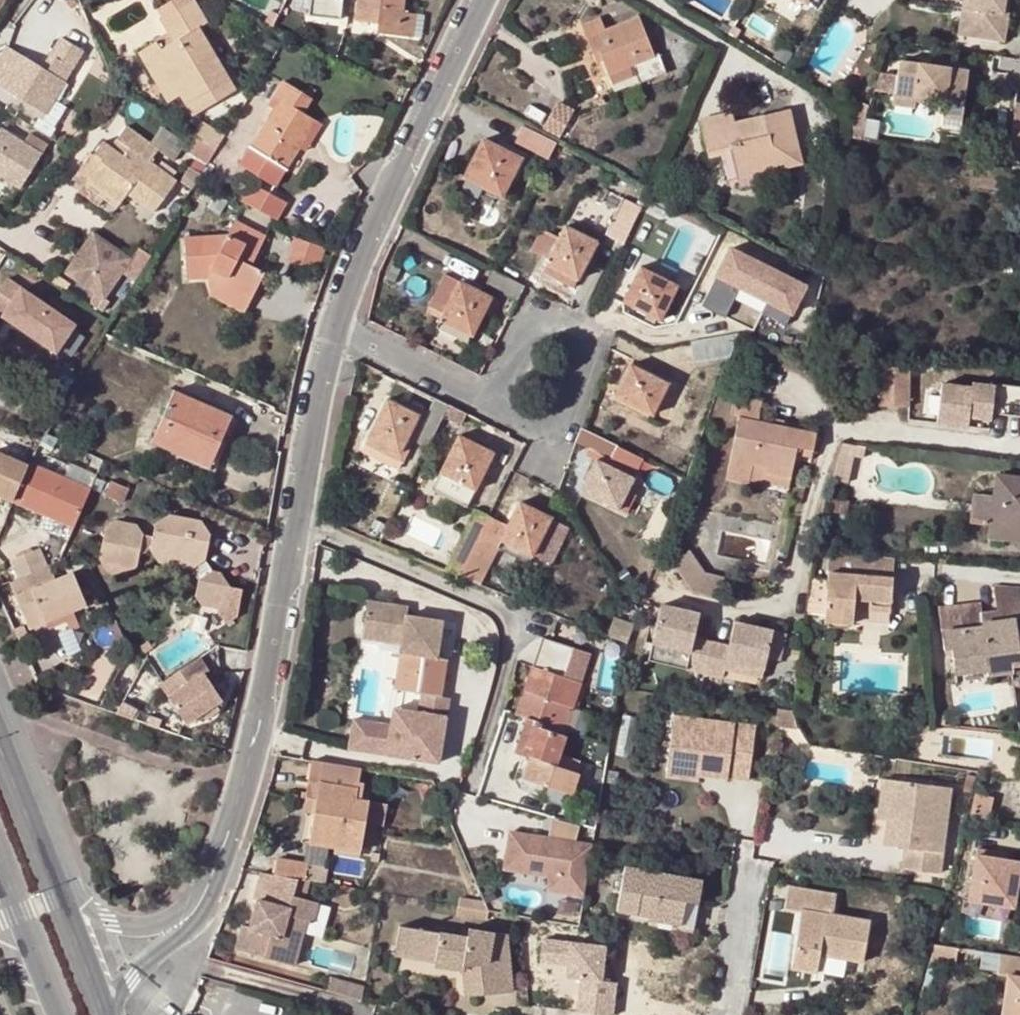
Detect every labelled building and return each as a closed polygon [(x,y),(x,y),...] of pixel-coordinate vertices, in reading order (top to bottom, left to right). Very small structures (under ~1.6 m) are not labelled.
[(307,19),(340,22),(341,0),(309,0),(307,19)] [(385,24),(383,34),(411,37),(414,15),(401,13),(403,0),(357,0),(355,21),(385,24)] [(961,7),(957,32),(1004,40),(1008,14),(1002,13),(1004,0),(962,0),(961,7)] [(234,94),(214,59),(198,30),(207,25),(194,2),(161,20),(174,43),(161,50),(155,54),(180,97),(192,118),(234,94)] [(600,15),(580,24),(596,61),(603,58),(610,76),(633,67),(636,73),(639,80),(665,69),(659,52),(654,54),(638,14),(605,28),(600,15)] [(223,54),(207,25),(198,30),(214,59),(223,54)] [(42,69),(7,47),(0,58),(0,88),(44,115),(83,52),(61,38),(50,57),(55,60),(47,72),(42,69)] [(155,54),(161,50),(156,42),(138,53),(167,104),(180,97),(155,54)] [(55,60),(50,57),(42,69),(47,72),(55,60)] [(899,63),(895,95),(915,98),(944,102),(941,126),(960,129),(968,72),(899,63)] [(636,73),(633,67),(610,76),(613,83),(636,73)] [(273,188),(308,132),(295,124),(301,115),(310,99),(305,96),(282,82),(273,98),(279,102),(274,110),(239,167),(273,188)] [(305,96),(310,99),(315,92),(309,88),(305,96)] [(915,98),(895,95),(894,106),(914,109),(915,98)] [(279,102),(273,98),(267,106),(274,110),(279,102)] [(559,98),(553,109),(569,117),(574,107),(559,98)] [(1009,140),(1019,142),(1019,103),(1014,102),(1009,139),(1009,140)] [(865,115),(867,105),(863,103),(858,110),(865,115)] [(553,109),(544,126),(560,134),(569,117),(553,109)] [(738,111),(702,118),(710,155),(731,152),(741,150),(745,168),(775,163),(776,171),(804,166),(792,112),(766,116),(767,119),(760,120),(760,117),(740,121),(738,111)] [(313,123),(301,115),(295,124),(308,132),(313,123)] [(202,123),(194,137),(218,152),(227,138),(202,123)] [(549,158),(557,142),(523,125),(516,140),(549,158)] [(125,127),(117,140),(131,151),(124,158),(111,148),(102,142),(93,156),(100,162),(88,179),(121,204),(128,195),(153,213),(176,181),(150,163),(158,151),(125,127)] [(17,188),(44,145),(26,134),(21,143),(0,130),(0,178),(17,188)] [(188,133),(178,149),(184,152),(194,137),(188,133)] [(194,137),(184,152),(209,167),(218,152),(194,137)] [(502,197),(522,158),(495,143),(484,137),(464,176),(502,197)] [(499,137),(495,143),(522,158),(525,151),(499,137)] [(994,155),(1007,157),(1009,140),(1009,139),(997,137),(994,155)] [(124,158),(131,151),(117,140),(111,148),(124,158)] [(745,168),(741,150),(731,152),(736,179),(776,171),(775,163),(745,168)] [(116,209),(121,204),(88,179),(100,162),(93,156),(76,180),(116,209)] [(241,203),(276,222),(285,204),(250,185),(241,203)] [(642,207),(623,198),(605,234),(609,236),(625,243),(640,211),(642,207)] [(640,211),(625,243),(641,252),(657,219),(640,211)] [(706,217),(702,226),(709,229),(708,232),(715,236),(720,225),(706,217)] [(234,223),(227,238),(185,241),(188,280),(211,278),(215,271),(223,275),(219,282),(252,299),(264,274),(251,266),(264,238),(234,223)] [(579,230),(598,240),(587,262),(594,266),(609,236),(605,234),(582,223),(579,230)] [(587,262),(598,240),(579,230),(566,224),(546,263),(578,280),(587,262)] [(104,314),(110,305),(106,303),(134,260),(94,233),(66,276),(98,297),(92,306),(104,314)] [(288,261),(316,272),(323,253),(295,243),(288,261)] [(761,311),(785,324),(805,285),(729,247),(700,305),(724,317),(734,298),(737,292),(731,290),(737,279),(769,295),(761,311)] [(661,321),(679,284),(640,264),(622,301),(661,321)] [(495,269),(488,283),(519,299),(526,285),(495,269)] [(223,275),(215,271),(211,278),(219,282),(223,275)] [(447,272),(430,305),(444,312),(441,318),(437,326),(468,342),(484,311),(492,295),(447,272)] [(50,283),(51,284),(63,293),(64,293),(70,285),(56,275),(50,283)] [(75,326),(8,278),(0,289),(0,310),(4,313),(2,316),(56,353),(75,326)] [(734,298),(761,311),(769,295),(737,279),(731,290),(737,292),(734,298)] [(249,306),(252,299),(219,282),(216,288),(249,306)] [(499,298),(492,295),(484,311),(491,314),(499,298)] [(427,310),(441,318),(444,312),(430,305),(427,310)] [(691,340),(695,362),(729,357),(738,333),(691,340)] [(880,405),(912,405),(913,362),(881,363),(880,405)] [(653,414),(668,384),(631,365),(616,395),(653,414)] [(978,417),(991,418),(992,412),(1019,415),(1019,385),(995,382),(995,385),(972,382),(971,386),(941,383),(937,422),(968,426),(968,420),(969,416),(978,417)] [(151,442),(171,451),(176,438),(214,454),(230,415),(172,392),(151,442)] [(724,476),(748,482),(751,467),(764,470),(763,475),(789,481),(793,461),(794,455),(795,450),(811,454),(814,436),(781,428),(771,426),(756,423),(760,400),(733,395),(728,416),(736,417),(724,476)] [(387,396),(366,434),(368,435),(397,451),(418,413),(399,403),(387,396)] [(429,409),(417,433),(431,440),(449,403),(436,396),(429,409)] [(615,461),(615,459),(622,446),(581,426),(575,441),(589,449),(615,461)] [(466,504),(494,451),(459,433),(432,486),(466,504)] [(61,440),(47,434),(42,443),(40,446),(53,452),(61,440)] [(209,467),(214,454),(176,438),(171,451),(209,467)] [(32,455),(0,441),(0,452),(28,464),(32,455)] [(843,442),(834,478),(846,481),(852,458),(862,459),(866,445),(843,442)] [(640,456),(622,446),(615,459),(634,468),(640,456)] [(628,480),(634,468),(615,459),(615,461),(589,449),(584,458),(591,462),(628,480)] [(810,459),(811,454),(795,450),(794,455),(810,459)] [(13,499),(29,464),(28,464),(0,452),(0,493),(13,499)] [(66,478),(31,461),(29,464),(13,499),(73,527),(91,489),(66,478)] [(622,494),(628,480),(591,462),(576,493),(621,516),(629,497),(622,494)] [(73,463),(66,478),(91,489),(98,475),(73,463)] [(751,467),(748,482),(747,484),(787,492),(789,481),(763,475),(764,470),(751,467)] [(974,521),(991,523),(990,534),(1019,538),(1019,477),(997,474),(995,494),(976,492),(974,521)] [(747,484),(748,482),(724,476),(723,482),(746,487),(747,484)] [(130,489),(112,482),(106,495),(123,503),(130,489)] [(533,553),(552,516),(519,500),(507,524),(487,514),(461,564),(458,571),(480,580),(498,544),(530,560),(533,553)] [(143,533),(135,520),(114,516),(104,523),(99,555),(102,561),(130,567),(136,563),(138,553),(149,546),(181,554),(189,566),(196,578),(193,594),(200,604),(208,599),(224,623),(234,615),(239,588),(231,586),(220,569),(214,568),(202,548),(206,545),(210,531),(200,514),(170,508),(157,517),(154,534),(143,533)] [(461,564),(487,514),(476,508),(446,566),(458,571),(461,564)] [(570,525),(552,516),(533,553),(551,562),(570,525)] [(814,550),(827,551),(828,535),(819,533),(814,550)] [(189,566),(181,554),(149,546),(157,560),(189,566)] [(26,573),(45,565),(37,547),(11,559),(18,576),(26,573)] [(705,573),(689,549),(672,560),(692,590),(720,596),(725,577),(705,573)] [(886,556),(830,551),(827,580),(825,614),(824,621),(852,623),(853,609),(854,599),(891,602),(893,578),(884,577),(886,556)] [(884,577),(893,578),(895,556),(886,556),(884,577)] [(124,571),(130,567),(102,561),(106,568),(124,571)] [(32,588),(29,581),(13,588),(30,627),(86,602),(72,571),(32,588)] [(13,588),(29,581),(26,573),(18,576),(9,580),(13,588)] [(811,579),(806,612),(825,614),(827,580),(811,579)] [(921,588),(921,595),(937,592),(935,579),(927,580),(923,582),(921,588)] [(993,585),(996,609),(981,610),(988,671),(988,675),(1014,672),(1013,665),(1019,664),(1019,587),(993,585)] [(443,694),(448,657),(437,655),(442,619),(406,614),(407,605),(367,599),(362,636),(402,642),(396,687),(423,691),(443,694)] [(854,599),(853,609),(890,612),(891,602),(854,599)] [(702,673),(709,642),(693,638),(699,614),(660,604),(650,642),(688,652),(684,668),(702,673)] [(953,648),(956,673),(988,671),(981,610),(980,604),(940,608),(945,648),(953,648)] [(627,641),(634,622),(615,615),(608,633),(627,641)] [(762,670),(765,659),(777,663),(784,636),(733,622),(727,647),(709,642),(702,673),(721,678),(723,669),(725,661),(762,670)] [(541,635),(536,650),(568,660),(573,645),(541,635)] [(646,658),(684,668),(688,652),(650,642),(646,658)] [(568,660),(536,650),(516,713),(525,716),(534,719),(526,745),(532,747),(530,754),(522,776),(571,793),(578,770),(576,770),(579,759),(559,752),(565,734),(563,733),(592,654),(573,645),(568,660)] [(214,703),(220,699),(202,672),(206,669),(197,656),(165,678),(161,680),(157,683),(184,723),(201,712),(214,703)] [(725,661),(723,669),(760,678),(762,670),(725,661)] [(809,666),(799,665),(797,678),(807,679),(809,666)] [(599,701),(607,679),(592,674),(585,696),(599,701)] [(443,694),(423,691),(421,710),(413,709),(411,726),(393,723),(356,718),(351,747),(381,751),(382,748),(389,749),(388,753),(441,760),(450,695),(443,694)] [(218,709),(214,703),(201,712),(205,717),(218,709)] [(395,706),(393,723),(411,726),(413,709),(395,706)] [(794,712),(780,710),(777,726),(800,728),(794,712)] [(672,714),(667,761),(727,768),(727,775),(747,777),(753,724),(672,714)] [(526,745),(534,719),(525,716),(515,750),(530,754),(532,747),(526,745)] [(317,791),(309,842),(335,846),(336,840),(362,844),(366,819),(385,822),(388,801),(357,796),(361,768),(308,759),(303,789),(317,791)] [(698,772),(727,775),(727,768),(667,761),(665,774),(697,779),(698,772)] [(896,778),(886,777),(880,817),(890,818),(896,778)] [(896,778),(890,818),(900,820),(896,845),(908,846),(905,868),(940,873),(953,787),(896,778)] [(968,819),(987,822),(993,797),(976,792),(968,819)] [(896,845),(900,820),(890,818),(886,843),(896,845)] [(583,893),(591,844),(510,829),(503,865),(549,873),(556,875),(554,888),(583,893)] [(336,840),(335,846),(361,851),(362,844),(336,840)] [(977,901),(1019,904),(1019,855),(981,852),(977,901)] [(617,871),(618,856),(603,855),(602,870),(617,871)] [(297,877),(307,879),(310,862),(279,857),(276,874),(297,877)] [(329,865),(310,862),(307,879),(309,879),(327,882),(329,865)] [(625,863),(617,910),(650,916),(649,919),(680,925),(685,900),(698,902),(703,877),(625,863)] [(244,924),(238,948),(284,960),(291,937),(302,940),(308,918),(313,919),(318,901),(305,897),(293,894),(297,877),(276,874),(262,871),(255,896),(260,897),(252,926),(244,924)] [(547,887),(554,888),(556,875),(549,873),(547,887)] [(307,879),(297,877),(293,894),(305,897),(309,879),(307,879)] [(832,914),(836,891),(791,883),(786,907),(804,910),(794,964),(814,968),(817,950),(860,959),(867,920),(832,914)] [(902,900),(917,904),(920,890),(905,886),(902,900)] [(459,904),(485,909),(485,906),(483,901),(460,897),(459,904)] [(486,916),(487,909),(485,909),(459,904),(457,912),(486,916)] [(470,927),(469,935),(401,924),(396,954),(461,967),(462,983),(464,995),(512,990),(507,934),(470,927)] [(302,940),(291,937),(284,960),(295,963),(302,940)] [(582,976),(577,1010),(611,1014),(616,981),(611,980),(613,963),(603,962),(605,945),(543,937),(540,959),(569,962),(567,974),(582,976)] [(935,943),(930,962),(956,966),(959,947),(935,943)] [(1004,953),(1001,974),(1011,975),(1007,998),(1019,999),(1019,956),(1004,953)] [(462,983),(461,967),(396,954),(393,969),(462,983)] [(328,989),(339,992),(343,979),(332,976),(328,989)] [(360,998),(364,985),(343,979),(339,992),(360,998)] [(1007,998),(1004,1014),(1019,1014),(1019,999),(1007,998)]
